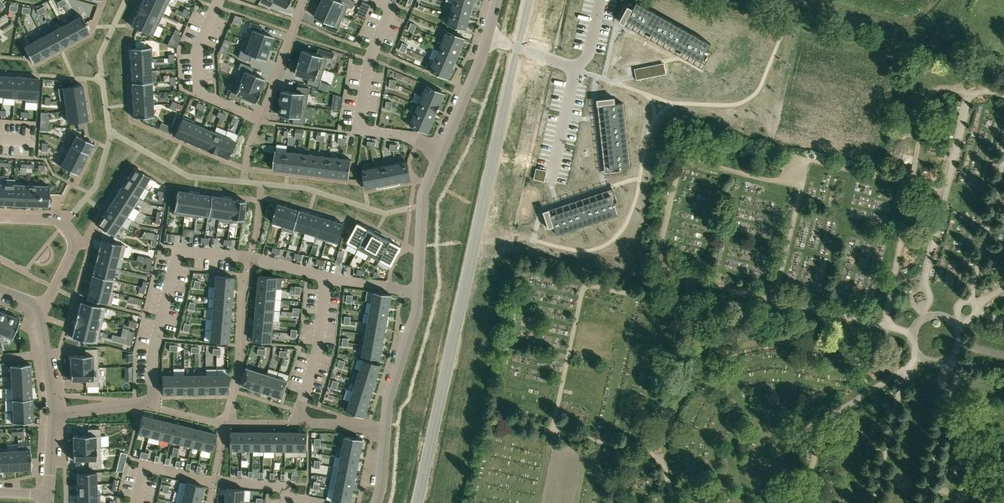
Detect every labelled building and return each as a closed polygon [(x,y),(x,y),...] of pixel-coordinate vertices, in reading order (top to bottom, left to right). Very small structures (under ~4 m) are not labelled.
[(141,5),(159,13),(164,3),(158,0),(143,0),(141,5)] [(259,2),(270,7),(272,2),(286,8),(289,0),(260,0),(259,2)] [(320,5),(344,15),(349,5),(353,7),(356,1),(354,0),(322,0),(320,5)] [(453,4),(472,9),(474,0),(454,0),(453,4)] [(363,1),(359,8),(368,12),(371,5),(363,1)] [(628,5),(622,16),(706,63),(712,53),(707,50),(711,43),(637,1),(633,8),(628,5)] [(453,4),(450,14),(469,19),(472,9),(453,4)] [(141,5),(136,15),(154,24),(159,13),(141,5)] [(320,5),(314,17),(328,22),(325,28),(336,33),(344,15),(320,5)] [(450,14),(447,25),(466,30),(469,19),(450,14)] [(136,15),(131,26),(137,29),(149,34),(154,24),(136,15)] [(82,16),(71,21),(80,37),(81,37),(89,32),(90,32),(86,23),(82,16)] [(71,21),(62,26),(71,42),(80,37),(71,21)] [(244,39),(244,40),(269,48),(273,37),(259,32),(261,26),(250,22),(248,28),(251,29),(247,39),(247,40),(244,39)] [(62,26),(53,31),(61,47),(71,42),(62,26)] [(447,30),(443,40),(461,48),(465,38),(447,30)] [(53,31),(43,36),(52,52),(61,47),(53,31)] [(43,36),(34,42),(42,57),(43,57),(52,52),(43,36)] [(241,50),(238,57),(249,61),(251,55),(265,60),(269,48),(244,40),(241,50)] [(443,40),(438,50),(456,58),(461,48),(443,40)] [(34,42),(24,47),(28,54),(32,63),(33,62),(42,57),(42,58),(42,57),(34,42)] [(134,48),(129,48),(130,61),(150,60),(149,47),(134,48)] [(303,50),(299,61),(325,70),(328,58),(333,59),(335,53),(319,48),(317,54),(303,50)] [(438,50),(434,60),(452,68),(456,58),(438,50)] [(150,60),(130,61),(130,70),(150,70),(150,60)] [(434,60),(430,71),(448,78),(452,68),(434,60)] [(299,61),(295,75),(309,79),(307,84),(319,87),(325,70),(299,61)] [(240,69),(235,80),(259,91),(264,79),(252,74),(254,68),(240,62),(238,69),(240,69)] [(666,74),(664,63),(635,69),(637,80),(666,74)] [(150,70),(130,70),(131,82),(151,81),(150,70)] [(4,77),(3,97),(15,97),(16,77),(4,77)] [(16,77),(15,97),(25,98),(26,78),(16,77)] [(26,78),(25,98),(38,99),(39,79),(26,78)] [(231,92),(228,97),(239,102),(242,96),(255,102),(260,91),(259,91),(235,80),(235,81),(237,82),(233,92),(231,92)] [(151,81),(131,82),(131,93),(152,92),(151,81)] [(72,85),(62,87),(64,99),(84,96),(82,84),(72,85)] [(427,85),(423,95),(441,103),(445,93),(427,85)] [(283,91),(281,102),(307,106),(309,94),(309,88),(294,86),(293,92),(283,91)] [(152,92),(131,93),(132,105),(152,104),(152,92)] [(423,95),(419,105),(437,113),(441,103),(423,95)] [(84,96),(64,99),(66,111),(86,108),(84,96)] [(615,98),(603,99),(611,174),(623,173),(622,167),(630,166),(623,103),(615,104),(615,98)] [(281,102),(280,115),(294,117),(293,123),(305,125),(307,106),(281,102)] [(152,104),(132,105),(133,118),(143,117),(153,117),(152,104)] [(419,105),(414,115),(432,123),(437,113),(419,105)] [(86,108),(66,111),(67,124),(83,121),(87,121),(86,108)] [(414,115),(410,126),(428,134),(432,123),(414,115)] [(180,116),(172,135),(183,140),(191,121),(180,116)] [(191,121),(183,140),(194,144),(202,126),(191,121)] [(202,126),(194,144),(205,149),(213,131),(202,126)] [(213,131),(205,149),(216,154),(224,135),(213,131)] [(76,134),(70,145),(88,154),(94,143),(86,139),(76,134)] [(224,135),(216,154),(228,159),(236,140),(224,135)] [(70,145),(65,155),(83,164),(88,154),(70,145)] [(275,150),(273,169),(284,171),(287,151),(275,150)] [(287,151),(284,171),(295,172),(297,153),(287,151)] [(297,153),(295,172),(306,173),(308,154),(297,153)] [(308,154),(306,173),(316,175),(319,155),(308,154)] [(65,155),(60,166),(73,172),(78,175),(83,164),(65,155)] [(319,155),(316,175),(327,176),(329,157),(319,155)] [(329,157),(327,176),(338,177),(340,158),(329,157)] [(340,158),(338,177),(349,179),(351,159),(340,158)] [(407,161),(396,163),(400,184),(400,182),(410,180),(407,161)] [(396,163),(385,165),(389,186),(400,184),(396,163)] [(385,165),(374,167),(378,188),(389,186),(385,165)] [(134,166),(127,177),(144,188),(150,177),(134,166)] [(374,167),(363,169),(367,188),(377,186),(378,188),(374,167)] [(545,182),(547,171),(536,169),(534,179),(545,182)] [(127,177),(121,187),(139,198),(140,197),(138,196),(144,188),(127,177)] [(3,184),(3,204),(15,205),(15,185),(3,184)] [(15,185),(15,205),(26,205),(27,185),(15,185)] [(27,185),(26,205),(37,206),(37,185),(27,185)] [(37,185),(37,206),(48,206),(49,196),(50,186),(37,185)] [(121,187),(115,196),(133,207),(139,198),(121,187)] [(177,190),(174,210),(186,212),(189,192),(177,190)] [(189,192),(186,212),(197,214),(200,194),(189,192)] [(617,193),(545,217),(549,229),(555,227),(557,234),(618,214),(615,206),(621,204),(617,193)] [(200,194),(197,214),(208,215),(211,196),(200,194)] [(115,196),(109,205),(127,217),(133,207),(115,196)] [(211,196),(208,215),(219,217),(222,197),(211,196)] [(222,197),(219,217),(230,219),(233,199),(222,197)] [(233,199),(230,219),(232,219),(242,221),(242,220),(245,206),(245,201),(239,200),(233,199)] [(277,203),(272,223),(283,226),(289,207),(277,203)] [(109,205),(103,214),(121,226),(127,217),(109,205)] [(283,226),(282,230),(293,233),(294,229),(300,210),(289,207),(283,226)] [(300,210),(294,229),(305,233),(311,213),(300,210)] [(311,213),(305,233),(316,236),(315,237),(316,237),(317,236),(322,217),(311,213)] [(103,214),(97,225),(105,230),(115,237),(121,226),(103,214)] [(317,236),(316,237),(328,241),(334,220),(322,217),(317,236)] [(334,220),(328,241),(338,244),(344,223),(334,220)] [(356,227),(349,240),(360,246),(369,228),(358,222),(356,227)] [(369,228),(360,246),(370,252),(380,234),(369,228)] [(167,233),(166,242),(174,242),(174,234),(167,233)] [(380,234),(370,252),(381,258),(390,240),(380,234)] [(100,243),(98,252),(118,257),(118,255),(123,256),(126,245),(101,239),(100,243)] [(390,240),(381,258),(392,264),(401,246),(390,240)] [(98,252),(95,263),(115,268),(118,257),(98,252)] [(95,263),(92,275),(112,280),(112,279),(115,268),(95,263)] [(92,275),(89,287),(114,293),(111,292),(114,280),(112,279),(112,280),(92,275)] [(215,276),(214,287),(232,288),(233,277),(215,276)] [(260,276),(258,287),(276,288),(277,277),(260,276)] [(89,287),(86,299),(110,305),(114,293),(89,287)] [(214,287),(214,298),(231,299),(232,288),(214,287)] [(258,287),(258,297),(275,299),(276,288),(258,287)] [(374,291),(372,302),(390,306),(392,294),(388,294),(374,291)] [(258,297),(257,308),(274,310),(275,299),(258,297)] [(214,298),(213,308),(230,310),(231,299),(214,298)] [(81,302),(78,314),(98,319),(101,307),(81,302)] [(372,302),(370,313),(388,316),(390,306),(372,302)] [(213,308),(212,319),(230,321),(230,310),(213,308)] [(257,308),(256,319),(273,321),(274,310),(257,308)] [(1,332),(9,315),(0,311),(0,332),(1,332)] [(370,313),(368,324),(386,327),(388,316),(370,313)] [(78,314),(76,326),(95,330),(98,319),(78,314)] [(1,332),(0,335),(11,340),(13,337),(16,329),(20,319),(9,315),(1,332)] [(212,319),(211,330),(229,331),(230,321),(212,319)] [(256,319),(255,330),(272,331),(273,321),(256,319)] [(368,324),(366,334),(384,337),(386,327),(368,324)] [(76,326),(73,338),(92,343),(95,330),(76,326)] [(211,330),(210,341),(228,343),(229,331),(211,330)] [(255,330),(254,341),(271,343),(272,331),(255,330)] [(366,334),(365,345),(382,348),(384,337),(366,334)] [(365,345),(363,356),(380,359),(382,348),(365,345)] [(71,368),(70,368),(98,367),(98,355),(98,349),(85,349),(85,355),(70,356),(71,368)] [(364,359),(360,370),(377,375),(381,365),(364,359)] [(30,364),(10,365),(10,366),(11,366),(11,376),(11,377),(30,376),(30,365),(30,364)] [(98,367),(70,368),(71,381),(86,380),(86,386),(98,386),(98,380),(98,367)] [(245,369),(240,385),(251,388),(256,371),(246,368),(245,369)] [(360,370),(357,380),(374,386),(377,375),(360,370)] [(256,371),(251,388),(261,391),(267,374),(256,371)] [(267,374),(261,391),(272,394),(277,377),(267,374)] [(162,376),(162,386),(162,393),(174,393),(173,375),(162,376)] [(184,375),(173,375),(174,393),(184,393),(184,375)] [(195,375),(184,375),(184,393),(195,393),(195,375)] [(206,375),(195,375),(195,393),(206,393),(206,375)] [(217,375),(206,375),(206,393),(217,393),(217,375)] [(228,375),(217,375),(217,393),(228,393),(228,384),(228,375)] [(11,376),(9,376),(9,389),(12,389),(12,388),(31,387),(30,376),(11,377),(11,376)] [(277,377),(272,394),(282,398),(288,381),(277,377)] [(357,380),(354,391),(371,396),(374,386),(357,380)] [(12,399),(32,399),(32,398),(31,398),(31,387),(12,388),(12,389),(12,399)] [(354,391),(351,401),(368,406),(371,396),(354,391)] [(32,399),(12,399),(12,400),(13,410),(13,411),(32,410),(31,399),(32,399)] [(351,401),(347,412),(355,414),(364,417),(368,406),(351,401)] [(13,410),(11,410),(11,423),(33,422),(33,421),(32,420),(32,410),(13,411),(13,410)] [(142,416),(138,433),(149,436),(153,418),(142,416)] [(153,418),(149,436),(159,438),(164,421),(153,418)] [(164,421),(159,438),(170,441),(174,423),(164,421)] [(174,423),(170,441),(180,443),(185,426),(174,423)] [(185,426),(180,443),(191,446),(195,429),(185,426)] [(73,447),(73,448),(101,447),(100,435),(100,429),(88,429),(88,435),(73,435),(73,447)] [(195,429),(191,446),(201,449),(206,431),(195,429)] [(206,431),(201,449),(212,451),(217,434),(206,431)] [(231,432),(231,450),(242,450),(242,432),(231,432)] [(242,432),(242,450),(253,450),(253,432),(242,432)] [(253,432),(253,450),(264,450),(264,432),(253,432)] [(264,432),(264,450),(275,450),(275,432),(264,432)] [(275,432),(275,450),(285,450),(286,432),(275,432)] [(286,432),(285,450),(296,450),(296,432),(286,432)] [(296,432),(296,450),(308,450),(308,433),(296,432)] [(345,436),(343,447),(361,450),(363,439),(355,438),(345,436)] [(30,445),(18,445),(18,450),(19,469),(30,469),(31,469),(30,445)] [(101,447),(73,448),(73,460),(89,460),(89,466),(101,466),(101,460),(101,447)] [(343,447),(341,457),(359,461),(361,450),(343,447)] [(7,451),(8,470),(19,469),(18,450),(7,451)] [(121,452),(118,461),(125,463),(127,453),(121,452)] [(341,457),(339,468),(357,471),(359,461),(341,457)] [(339,468),(337,478),(354,482),(357,471),(339,468)] [(96,472),(77,472),(77,484),(97,484),(96,472)] [(337,478),(335,489),(352,493),(354,482),(337,478)] [(186,482),(183,493),(200,497),(203,486),(186,482)] [(97,484),(77,484),(78,496),(97,495),(97,484)] [(227,488),(226,499),(244,501),(245,490),(227,488)] [(333,500),(347,502),(350,502),(352,493),(335,489),(333,500)] [(181,502),(199,502),(200,497),(183,493),(181,502)]
